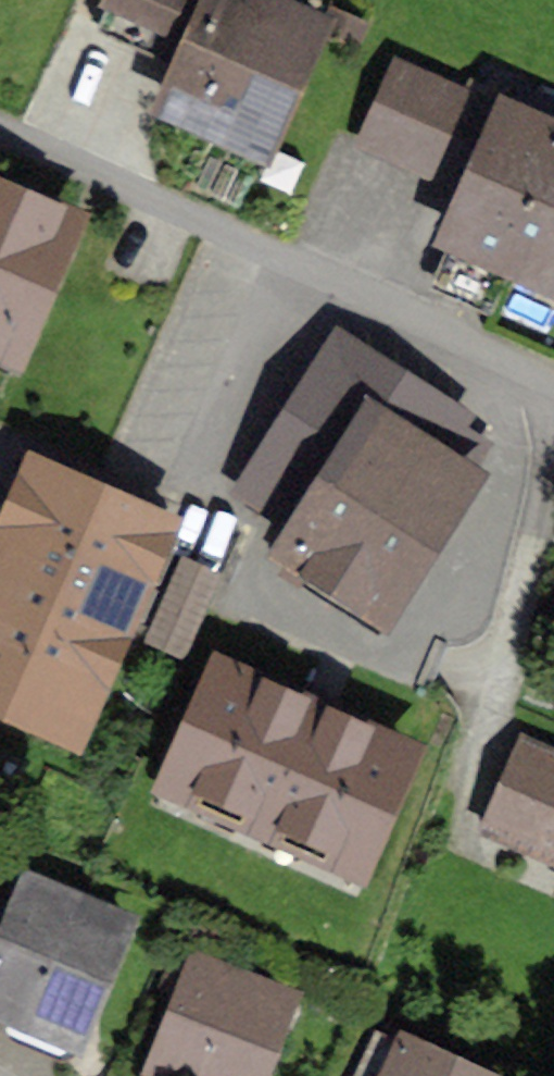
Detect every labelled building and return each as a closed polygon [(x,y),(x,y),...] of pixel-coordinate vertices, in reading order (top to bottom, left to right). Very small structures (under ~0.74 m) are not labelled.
[(104,17),(177,44),(150,118),(281,167),(334,24),(268,0),(110,0),(104,17)] [(364,166),(471,209),(506,118),(400,76),(364,166)] [(509,112),(506,118),(471,209),(452,254),(553,294),(553,130),(509,112)] [(0,185),(0,359),(25,370),(87,221),(0,185)] [(489,480),(469,467),(489,436),(339,341),(235,498),(291,532),(276,561),(391,633),(489,480)] [(28,460),(0,528),(0,723),(86,759),(183,523),(28,460)] [(181,660),(216,588),(181,570),(145,642),(181,660)] [(434,754),(218,663),(160,800),(376,891),(434,754)] [(529,744),(482,854),(553,885),(553,754),(529,744)] [(25,881),(0,941),(0,1026),(80,1060),(135,927),(25,881)] [(193,958),(147,1075),(278,1075),(307,1002),(193,958)] [(409,1039),(392,1075),(492,1075),(409,1039)]
